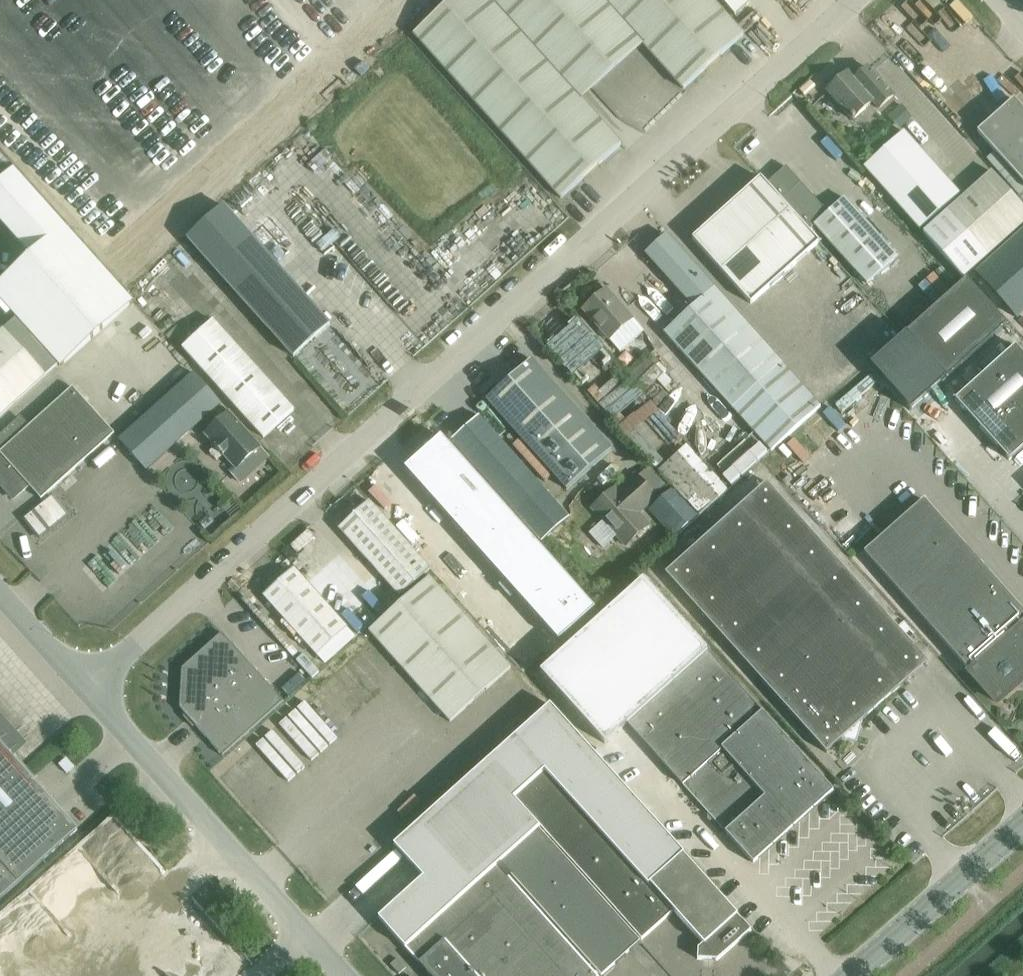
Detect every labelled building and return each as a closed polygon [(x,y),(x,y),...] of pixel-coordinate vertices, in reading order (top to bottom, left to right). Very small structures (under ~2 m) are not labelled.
[(580,101),(642,45),(683,91),(743,37),(710,0),(453,0),(413,36),(560,200),(621,146),(580,101)] [(734,17),(754,0),(719,0),(734,17)] [(867,68),(853,80),(848,74),(826,93),(851,122),(873,103),(879,110),(893,97),(867,68)] [(1013,100),(977,133),(1022,184),(1022,111),(1013,100)] [(901,107),(891,117),(901,127),(911,117),(901,107)] [(903,132),(863,168),(919,231),(959,195),(903,132)] [(787,166),(769,182),(784,199),(812,230),(816,226),(869,284),(899,257),(845,198),(829,213),(802,183),(787,166)] [(12,170),(0,181),(0,220),(31,254),(0,282),(0,298),(17,318),(59,364),(62,367),(133,303),(13,169),(12,170)] [(992,172),(923,235),(963,280),(1022,226),(1022,206),(992,172)] [(763,178),(694,239),(752,304),(821,243),(763,178)] [(188,238),(214,268),(294,358),(330,326),(224,206),(188,238)] [(976,274),(1017,319),(1022,313),(1022,231),(976,274)] [(666,235),(646,253),(695,308),(664,334),(731,410),(732,409),(772,452),(820,407),(781,365),(715,290),(666,235)] [(966,279),(905,334),(946,379),(1007,325),(966,279)] [(607,289),(583,310),(610,340),(633,319),(607,289)] [(59,364),(17,318),(4,330),(0,333),(0,417),(59,364)] [(264,439),(295,411),(213,321),(183,348),(264,439)] [(955,400),(1009,461),(1022,449),(1022,354),(1015,346),(955,400)] [(611,451),(531,360),(486,400),(567,491),(611,451)] [(194,373),(120,440),(146,470),(221,403),(194,373)] [(41,499),(114,434),(73,388),(28,428),(20,419),(0,437),(0,484),(13,499),(22,490),(23,492),(29,486),(41,499)] [(237,470),(261,448),(230,413),(205,435),(216,447),(215,447),(224,457),(224,456),(237,470)] [(482,419),(455,444),(517,514),(542,543),(570,518),(544,489),(482,419)] [(604,520),(590,532),(603,548),(618,535),(627,545),(647,526),(637,514),(655,498),(636,477),(618,493),(615,490),(594,509),(604,520)] [(767,483),(666,574),(826,753),(842,739),(856,743),(862,722),(928,663),(767,483)] [(486,486),(449,518),(503,578),(539,546),(486,486)] [(384,489),(374,498),(404,532),(415,523),(384,489)] [(672,490),(651,509),(675,536),(697,517),(672,490)] [(34,512),(23,520),(39,539),(49,531),(67,516),(52,497),(34,512)] [(431,570),(369,500),(338,528),(400,597),(431,570)] [(923,501),(864,553),(971,674),(997,704),(1012,691),(1010,688),(1022,676),(1022,613),(923,501)] [(347,629),(307,584),(293,569),(263,596),(317,656),(347,629)] [(429,577),(369,632),(450,722),(511,668),(429,577)] [(182,669),(180,709),(223,757),(310,678),(276,640),(250,664),(222,633),(222,634),(182,669)] [(628,725),(659,758),(753,864),(833,792),(708,653),(628,725)] [(378,918),(388,930),(419,964),(430,975),(596,975),(574,951),(576,949),(601,975),(602,975),(614,966),(629,952),(640,942),(639,941),(640,939),(642,941),(672,913),(674,912),(649,884),(683,854),(550,705),(514,737),(393,845),(423,878),(378,918)] [(78,831),(0,744),(0,900),(78,831)] [(683,854),(649,884),(703,944),(698,948),(697,960),(718,961),(752,931),(683,854)] [(397,959),(390,966),(398,975),(406,968),(397,959)]
